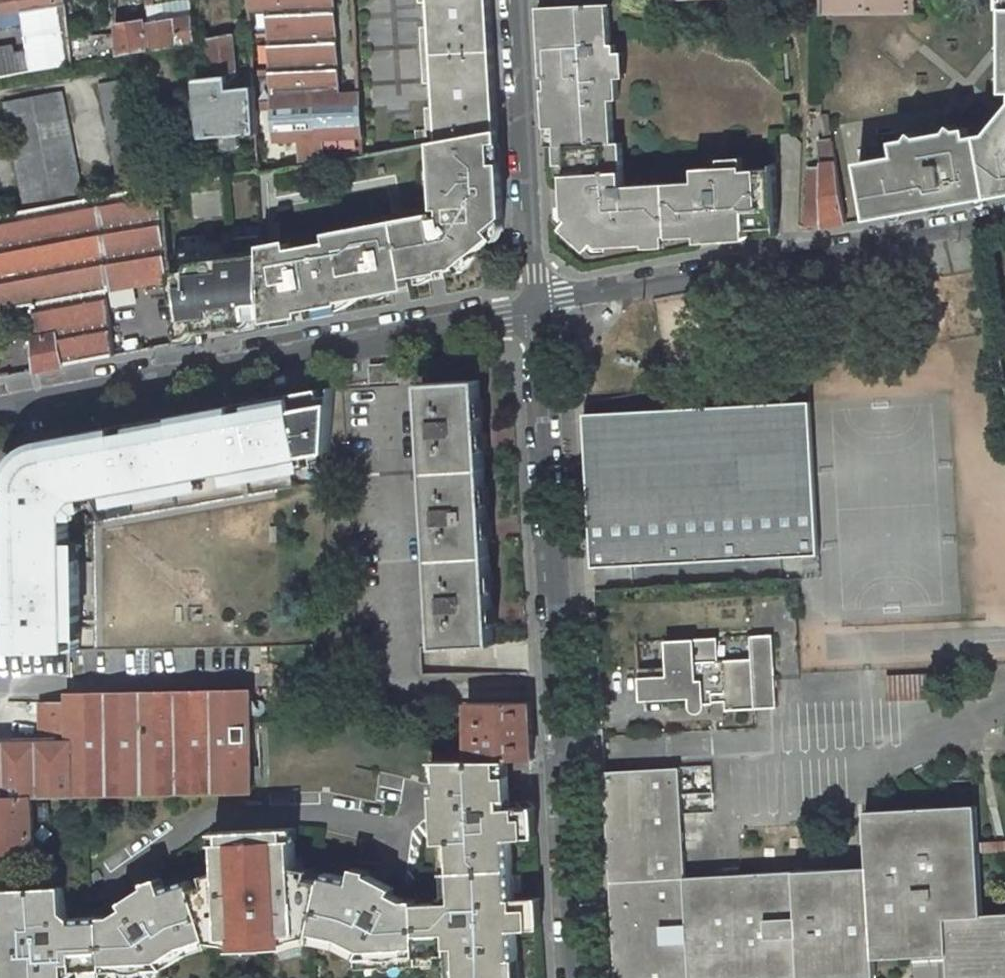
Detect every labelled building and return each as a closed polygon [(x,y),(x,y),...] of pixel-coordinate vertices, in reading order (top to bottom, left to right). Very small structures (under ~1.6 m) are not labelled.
[(67,3),(67,0),(0,0),(0,16),(24,11),(67,3)] [(153,0),(145,0),(146,22),(150,51),(195,43),(192,16),(154,23),(153,0)] [(194,10),(193,0),(173,0),(163,1),(165,13),(194,10)] [(251,30),(259,133),(261,169),(261,173),(365,155),(351,0),(249,0),(251,30)] [(438,141),(497,130),(490,0),(430,0),(438,141)] [(823,15),(827,15),(914,15),(914,0),(823,0),(823,15)] [(67,3),(24,11),(31,51),(35,71),(74,64),(70,33),(67,5),(68,5),(67,3)] [(608,3),(538,7),(543,77),(546,77),(547,89),(544,93),(545,109),(555,108),(557,146),(559,146),(556,150),(556,162),(560,165),(567,165),(568,174),(564,175),(567,216),(571,220),(566,225),(566,230),(586,249),(591,249),(596,243),(601,247),(647,244),(651,247),(663,246),(666,242),(665,235),(669,235),(669,237),(697,236),(698,238),(701,242),(744,239),(747,236),(747,229),(777,227),(773,168),(744,170),(744,165),(695,168),(696,181),(625,186),(622,142),(615,142),(611,100),(619,100),(616,44),(611,44),(608,3)] [(146,22),(116,26),(115,26),(116,33),(118,56),(150,51),(146,22)] [(118,56),(116,33),(92,35),(91,30),(70,33),(74,64),(118,56)] [(242,135),(259,133),(251,30),(209,39),(213,78),(195,80),(201,139),(223,137),(224,146),(230,149),(234,149),(240,148),(243,145),(242,135)] [(0,49),(0,77),(35,71),(31,51),(16,54),(15,47),(0,49)] [(151,187),(129,78),(99,84),(121,192),(151,187)] [(65,91),(5,102),(26,210),(88,198),(65,91)] [(832,139),(828,113),(822,114),(820,114),(822,141),(832,139)] [(1004,194),(1004,115),(991,132),(970,137),(968,128),(894,142),(897,155),(858,162),(870,219),(1004,194)] [(503,230),(497,130),(438,141),(442,212),(267,247),(271,318),(301,313),(300,311),(342,303),(341,298),(407,285),(405,277),(452,268),(452,270),(503,230)] [(822,141),(819,141),(820,165),(836,163),(832,139),(822,141)] [(845,223),(836,163),(820,165),(820,168),(821,227),(845,223)] [(803,231),(821,227),(820,168),(807,169),(803,231)] [(101,196),(110,290),(172,280),(171,265),(162,186),(151,188),(151,187),(121,192),(101,196)] [(37,370),(115,355),(113,324),(110,290),(101,196),(88,198),(26,210),(0,215),(0,311),(32,305),(37,370)] [(206,234),(181,237),(171,265),(172,280),(179,343),(198,339),(201,337),(204,333),(243,328),(243,321),(271,318),(267,247),(266,235),(263,235),(261,235),(234,239),(214,241),(216,255),(209,256),(207,241),(206,234)] [(216,255),(214,241),(207,241),(209,256),(216,255)] [(131,322),(113,324),(115,355),(134,352),(131,322)] [(397,380),(396,364),(370,365),(371,382),(397,380)] [(437,647),(494,643),(479,381),(423,384),(437,647)] [(235,405),(173,416),(174,419),(108,431),(108,428),(84,432),(95,494),(97,506),(307,469),(305,456),(330,452),(333,402),(296,408),(294,395),(249,404),(250,408),(236,411),(235,405)] [(811,402),(584,414),(593,567),(820,555),(811,402)] [(7,561),(9,651),(61,650),(71,650),(68,514),(80,497),(95,494),(84,432),(43,440),(35,442),(29,444),(21,450),(15,456),(4,474),(2,481),(2,487),(3,561),(7,561)] [(697,698),(698,702),(725,701),(725,710),(755,708),(776,707),(775,680),(772,635),(751,636),(752,658),(719,660),(718,638),(665,641),(667,675),(639,677),(640,701),(697,698)] [(114,795),(251,793),(249,716),(250,716),(250,698),(42,702),(43,742),(30,743),(31,796),(33,796),(34,797),(74,796),(114,796),(114,795)] [(530,703),(468,704),(468,761),(509,760),(533,759),(530,703)] [(0,743),(0,796),(31,796),(30,743),(0,743)] [(433,761),(460,761),(459,747),(432,748),(433,761)] [(512,960),(520,959),(518,930),(543,928),(541,898),(516,899),(513,839),(538,837),(536,806),(512,808),(509,760),(468,761),(460,761),(433,761),(438,843),(452,842),(454,903),(448,910),(441,903),(416,904),(417,909),(419,955),(450,953),(459,962),(459,977),(513,977),(512,960)] [(976,805),(865,813),(868,869),(686,877),(682,795),(712,793),(709,766),(604,772),(614,977),(874,977),(873,960),(945,957),(946,977),(1004,977),(1004,917),(982,919),(979,853),(976,805)] [(0,796),(0,851),(35,850),(34,813),(74,812),(74,796),(34,797),(33,796),(31,796),(0,796)] [(224,944),(248,947),(251,937),(271,937),(274,945),(300,939),(300,936),(312,936),(313,934),(321,895),(324,881),(296,875),(294,828),(218,832),(220,879),(194,888),(209,939),(210,942),(224,941),(224,944)] [(402,961),(402,966),(419,964),(419,955),(417,909),(400,910),(405,901),(391,894),(394,888),(356,868),(353,878),(326,872),(324,881),(321,895),(313,934),(341,939),(376,957),(376,963),(402,961)] [(182,948),(209,939),(194,888),(191,879),(164,888),(160,878),(123,902),(126,906),(114,915),(119,925),(103,925),(106,969),(107,977),(124,977),(148,975),(148,969),(182,948)] [(8,977),(72,977),(78,971),(106,969),(103,925),(103,916),(67,917),(67,898),(66,885),(3,888),(4,901),(6,934),(2,934),(3,964),(7,964),(8,977)]
